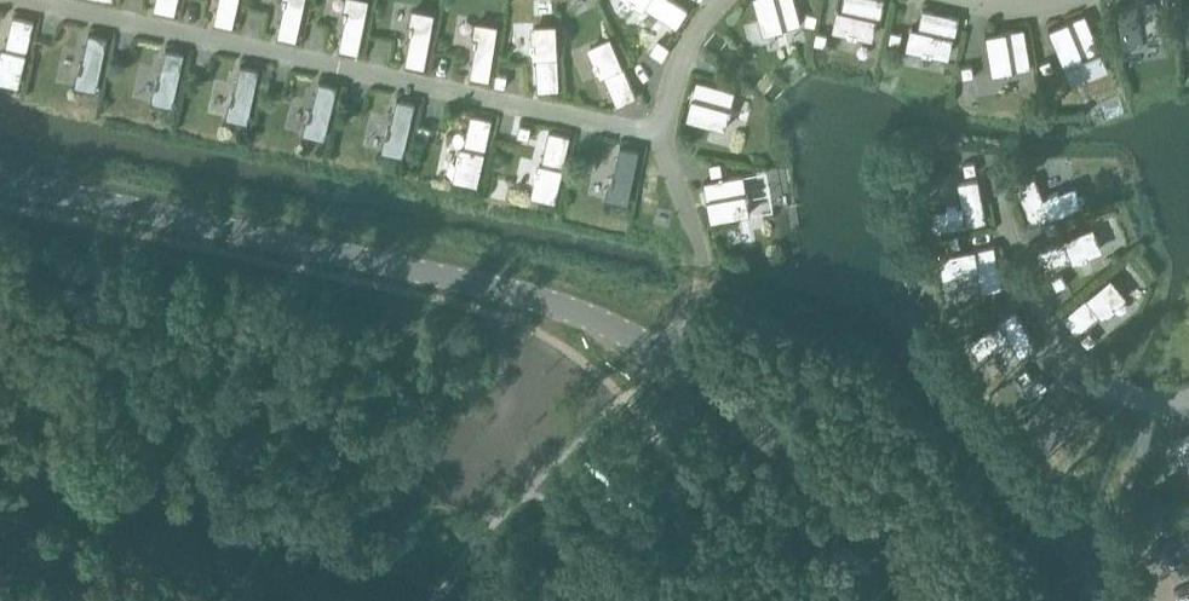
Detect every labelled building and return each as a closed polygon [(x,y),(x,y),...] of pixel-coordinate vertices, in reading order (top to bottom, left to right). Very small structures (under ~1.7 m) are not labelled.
[(174,13),(177,0),(155,0),(153,9),(174,13)] [(232,25),(238,0),(219,0),(214,21),(232,25)] [(296,39),(304,0),(283,0),(282,5),(284,5),(277,35),(296,39)] [(358,51),(368,0),(345,0),(343,8),(345,9),(343,18),(345,18),(339,48),(358,51)] [(606,6),(638,29),(655,11),(642,0),(611,0),(606,6)] [(763,33),(800,23),(794,0),(754,0),(763,33)] [(835,8),(834,9),(837,10),(833,27),(848,30),(848,33),(856,35),(857,32),(873,36),(877,18),(880,19),(884,0),(843,0),(841,9),(835,8)] [(1117,2),(1122,42),(1135,40),(1135,41),(1144,40),(1144,39),(1161,37),(1156,0),(1134,0),(1117,2)] [(959,16),(922,8),(918,28),(910,26),(909,28),(911,29),(908,46),(923,49),(923,52),(931,54),(932,51),(947,54),(951,36),(955,37),(959,16)] [(406,63),(424,66),(434,13),(412,9),(409,23),(411,24),(409,33),(411,33),(406,63)] [(1085,13),(1048,28),(1064,65),(1076,60),(1076,62),(1084,58),(1084,57),(1100,50),(1085,13)] [(18,83),(33,20),(13,16),(5,48),(2,47),(1,53),(0,53),(0,79),(18,83)] [(475,21),(473,36),(475,36),(473,45),(475,45),(471,75),(489,78),(497,25),(475,21)] [(556,24),(531,25),(532,41),(531,41),(532,51),(533,51),(533,57),(536,56),(538,89),(559,88),(556,24)] [(1024,27),(985,33),(992,73),(1004,71),(1005,72),(1013,71),(1013,70),(1031,67),(1024,27)] [(106,37),(88,33),(80,71),(76,70),(73,84),(95,89),(106,37)] [(617,104),(636,95),(609,37),(587,47),(594,62),(593,62),(597,71),(598,71),(601,76),(604,75),(617,104)] [(183,52),(165,48),(157,86),(153,85),(150,99),(172,104),(183,52)] [(258,68),(240,65),(232,102),(228,101),(225,116),(247,121),(258,68)] [(734,89),(696,79),(686,117),(724,127),(734,89)] [(318,81),(309,119),(305,118),(302,132),(324,137),(336,85),(318,81)] [(414,102),(396,98),(388,136),(384,135),(380,149),(402,154),(414,102)] [(453,177),(477,182),(491,119),(470,114),(463,147),(460,146),(459,152),(458,152),(456,161),(457,161),(453,177)] [(555,198),(569,135),(549,131),(542,163),(538,162),(537,168),(536,168),(534,177),(535,177),(531,193),(555,198)] [(619,146),(613,175),(612,175),(610,184),(608,184),(605,198),(627,202),(638,150),(619,146)] [(742,174),(704,181),(710,219),(749,212),(742,174)] [(1035,176),(1015,184),(1031,225),(1081,205),(1073,185),(1058,191),(1058,190),(1048,194),(1049,197),(1044,199),(1035,176)] [(987,222),(978,178),(957,182),(961,204),(957,205),(957,204),(946,206),(946,207),(929,210),(933,232),(987,222)] [(1091,226),(1034,250),(1043,270),(1072,258),(1073,259),(1078,257),(1079,260),(1087,256),(1086,254),(1100,248),(1091,226)] [(1002,288),(994,244),(941,254),(945,276),(961,273),(963,273),(964,273),(973,271),(974,271),(977,270),(981,292),(1002,288)] [(1124,296),(1108,278),(1062,317),(1076,334),(1100,313),(1101,315),(1105,311),(1107,313),(1114,307),(1112,305),(1124,296)] [(1009,339),(1020,358),(1039,347),(1016,309),(969,337),(981,356),(995,347),(995,348),(1004,342),(1009,339)] [(1059,413),(1081,390),(1066,375),(1023,419),(1039,435),(1050,424),(1051,425),(1057,418),(1056,417),(1060,414),(1059,413)] [(1172,438),(1181,460),(1183,459),(1188,474),(1188,431),(1172,438)]
